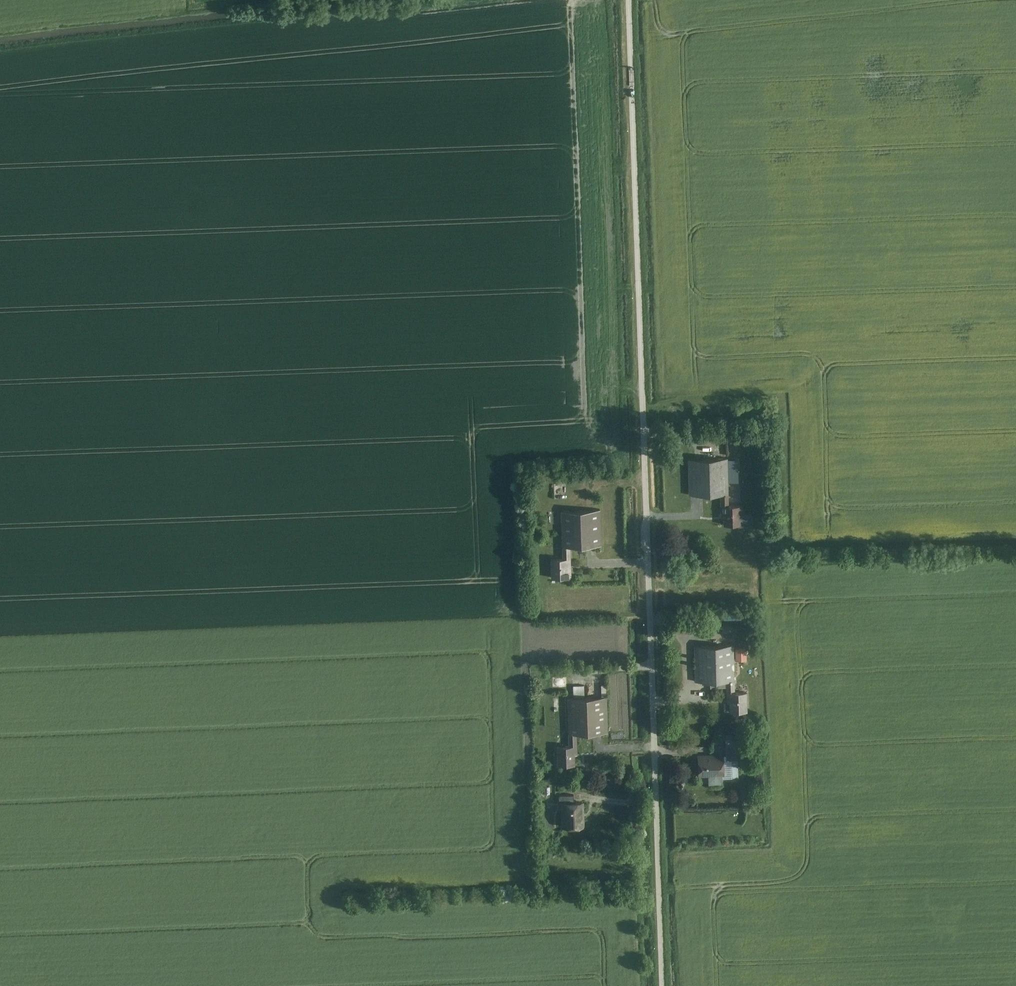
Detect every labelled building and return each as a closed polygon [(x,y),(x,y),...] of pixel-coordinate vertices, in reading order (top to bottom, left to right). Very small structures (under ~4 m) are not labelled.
[(734,437),(725,438),(726,453),(735,452),(734,437)] [(726,459),(687,460),(688,497),(719,497),(720,525),(740,525),(740,507),(727,507),(726,459)] [(548,557),(549,578),(569,577),(568,546),(600,545),(599,510),(558,511),(559,557),(548,557)] [(722,609),(723,621),(741,620),(740,609),(722,609)] [(732,646),(693,647),(694,682),(709,681),(709,688),(725,688),(726,712),(746,711),(745,691),(732,692),(732,646)] [(746,648),(736,648),(735,663),(746,663),(746,648)] [(555,747),(556,767),(577,766),(576,735),(608,735),(607,696),(583,697),(582,688),(574,688),(574,699),(565,699),(566,747),(555,747)] [(724,754),(695,755),(695,778),(722,778),(722,783),(730,783),(729,755),(743,754),(742,732),(723,733),(724,754)] [(558,804),(558,829),(581,828),(580,803),(558,804)]
